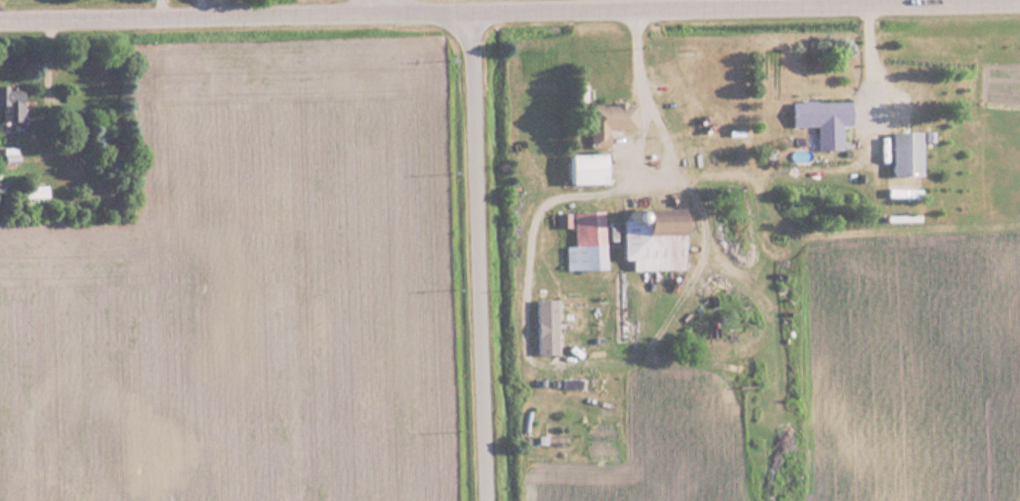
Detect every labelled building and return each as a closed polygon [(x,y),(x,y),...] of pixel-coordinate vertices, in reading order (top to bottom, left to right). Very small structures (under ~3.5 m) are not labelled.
[(19,121),(19,86),(0,86),(0,121),(19,121)] [(848,127),(848,101),(787,101),(787,126),(814,126),(814,148),(839,148),(839,127),(848,127)] [(634,129),(634,104),(586,104),(586,148),(605,148),(605,129),(634,129)] [(916,175),(916,131),(886,131),(886,175),(916,175)] [(564,184),(600,184),(600,155),(564,155),(564,184)] [(678,270),(676,212),(618,214),(618,199),(612,199),(613,203),(608,203),(608,224),(617,224),(618,260),(627,259),(627,271),(678,270)] [(601,269),(599,211),(555,213),(555,228),(570,228),(570,246),(562,246),(563,270),(601,269)]
